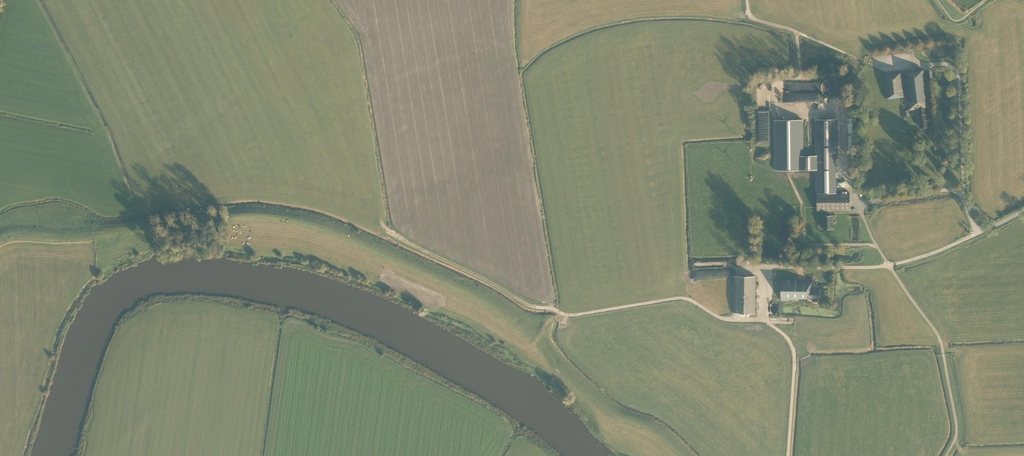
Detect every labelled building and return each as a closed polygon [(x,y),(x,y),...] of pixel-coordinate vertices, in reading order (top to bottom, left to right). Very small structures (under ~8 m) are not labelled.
[(904,96),(906,96),(907,100),(907,104),(908,110),(918,108),(919,114),(918,114),(920,128),(928,127),(928,121),(930,121),(929,117),(927,117),(927,113),(926,113),(925,108),(928,107),(923,70),(903,72),(883,74),(886,98),(904,96)] [(833,77),(831,77),(828,78),(826,78),(824,80),(823,81),(822,83),(821,85),(821,87),(821,89),(822,90),(823,92),(824,94),(826,95),(829,96),(830,96),(833,96),(835,96),(837,94),(839,92),(840,89),(840,87),(840,85),(840,82),(838,81),(837,79),(835,78),(833,77)] [(775,120),(775,170),(803,170),(803,169),(815,169),(816,169),(816,175),(817,193),(817,206),(817,210),(826,210),(826,215),(823,215),(823,229),(832,229),(832,222),(835,222),(835,215),(831,215),(831,210),(850,210),(850,193),(836,193),(835,156),(836,156),(837,156),(837,119),(816,119),(816,135),(816,156),(803,156),(803,155),(802,120),(775,120)] [(756,276),(733,276),(733,312),(755,312),(756,276)] [(781,280),(781,300),(808,300),(808,297),(812,297),(812,301),(817,301),(817,297),(820,298),(820,290),(812,290),(812,280),(781,280)]
